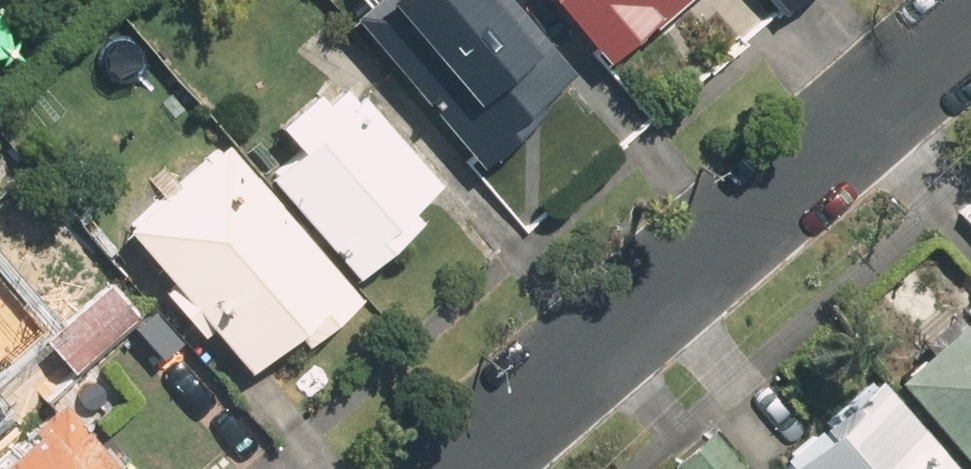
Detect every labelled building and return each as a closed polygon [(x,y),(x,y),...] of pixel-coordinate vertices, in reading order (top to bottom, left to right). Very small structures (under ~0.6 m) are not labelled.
[(467,175),(535,115),(527,107),(562,77),(494,0),(314,0),(467,175)] [(596,71),(675,0),(531,0),(596,71)] [(772,20),(794,0),(753,0),(772,20)] [(252,182),(339,282),(407,224),(401,217),(431,191),(335,82),(308,105),(302,99),(266,131),(286,153),(252,182)] [(204,146),(109,236),(159,289),(148,300),(187,341),(196,332),(240,378),(278,342),(289,354),(348,298),(204,146)] [(882,387),(960,468),(970,468),(970,303),(882,387)] [(758,468),(933,468),(855,378),(755,465),(758,468)] [(0,443),(0,468),(94,468),(40,408),(0,443)] [(707,432),(666,468),(740,468),(707,432)]
